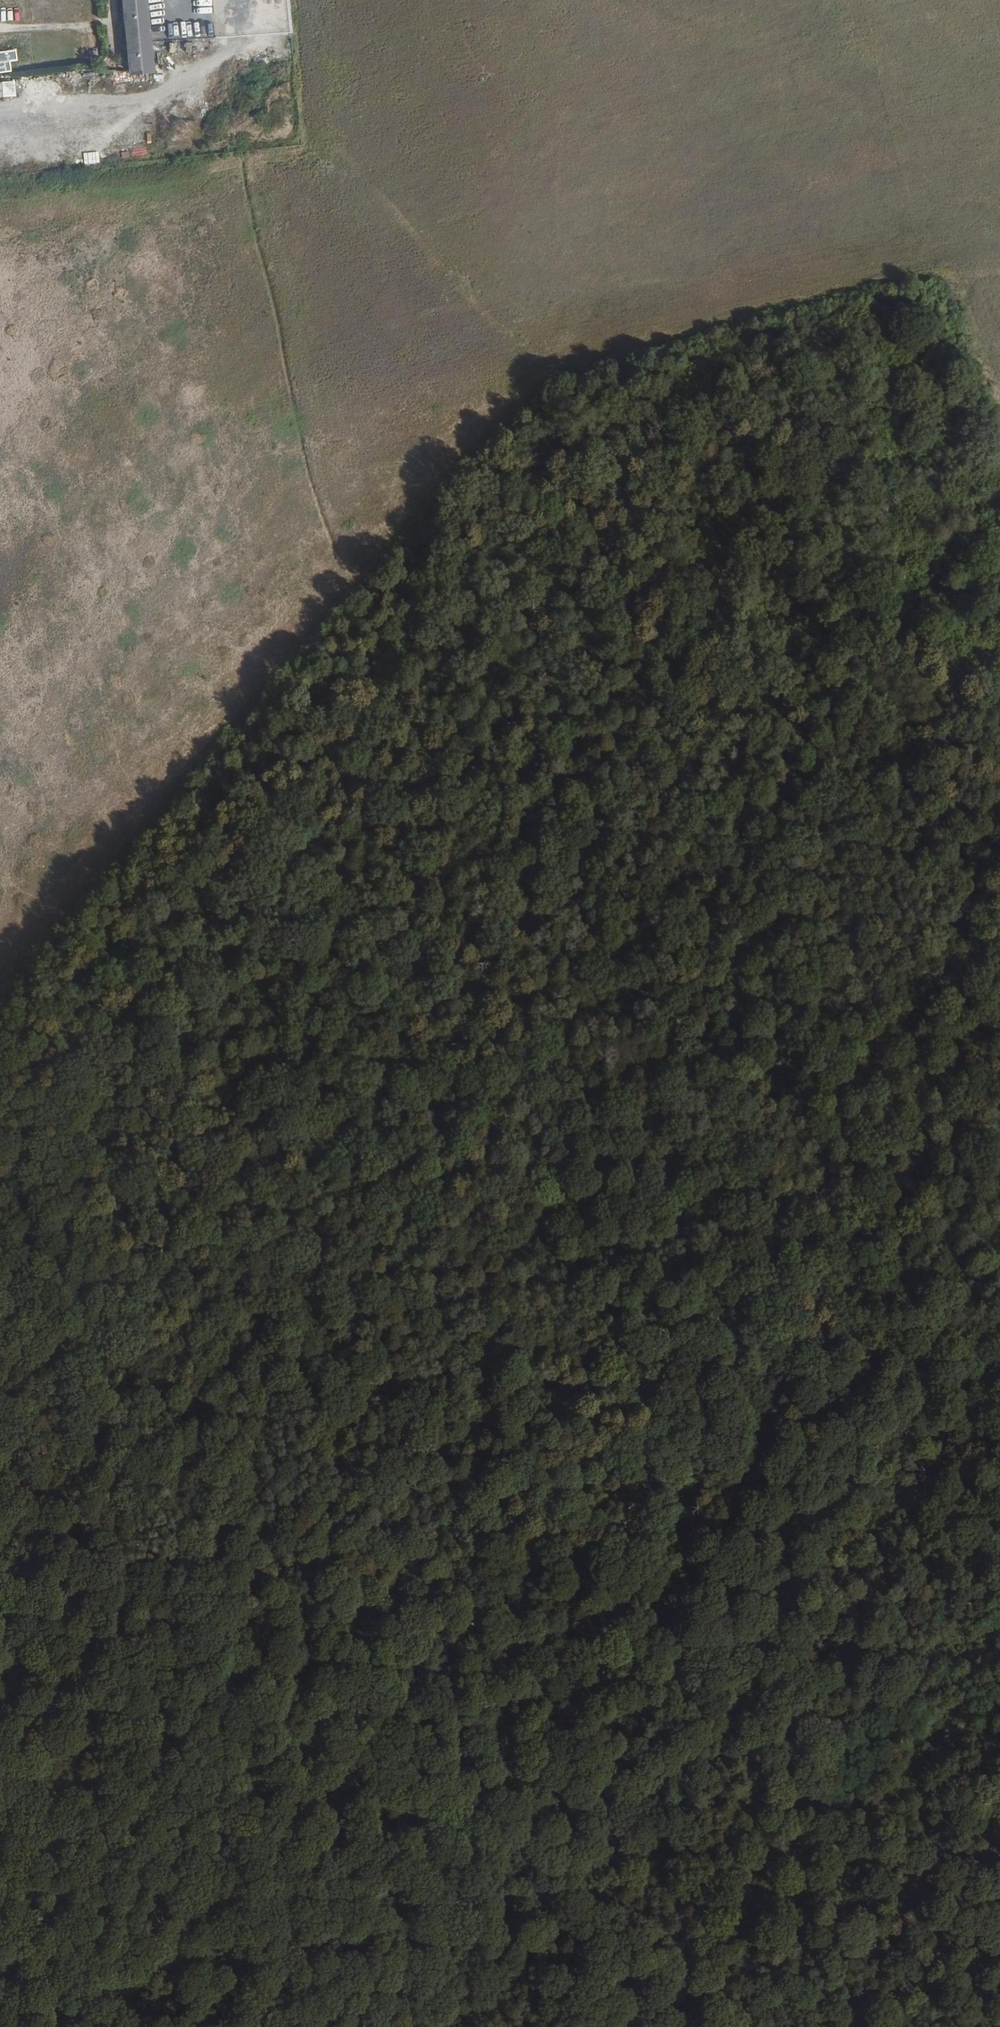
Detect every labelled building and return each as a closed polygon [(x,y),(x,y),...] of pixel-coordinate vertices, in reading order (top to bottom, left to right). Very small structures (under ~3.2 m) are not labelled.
[(144,0),(121,0),(127,54),(128,64),(129,67),(130,71),(133,73),(136,74),(152,72),(144,0)] [(279,12),(288,11),(288,0),(278,0),(279,12)] [(10,31),(9,15),(0,16),(0,25),(4,25),(4,32),(10,31)] [(12,71),(11,62),(18,60),(16,49),(0,52),(0,73),(12,71)] [(0,82),(0,98),(17,95),(15,80),(0,82)]
